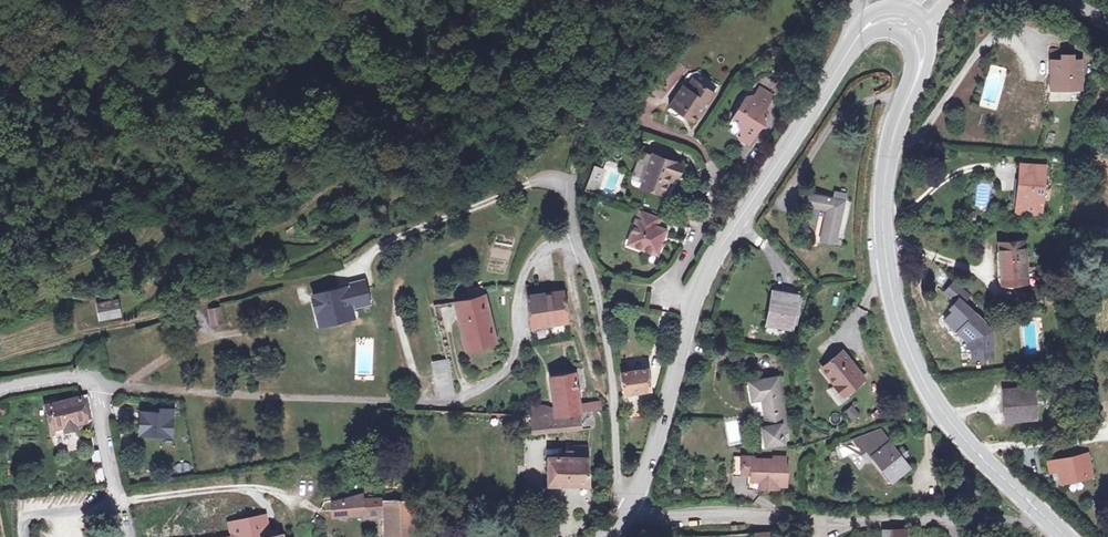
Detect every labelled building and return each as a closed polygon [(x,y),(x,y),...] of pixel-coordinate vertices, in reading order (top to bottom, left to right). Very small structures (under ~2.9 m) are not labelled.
[(1051,49),(1051,58),(1058,57),(1066,57),(1066,52),(1066,48),(1051,49)] [(1058,72),(1055,76),(1067,87),(1086,86),(1085,57),(1076,56),(1076,52),(1066,52),(1066,57),(1058,57),(1058,72)] [(1067,87),(1055,76),(1058,72),(1058,57),(1051,58),(1052,73),(1053,88),(1067,87)] [(693,70),(686,79),(691,83),(699,75),(693,70)] [(703,112),(712,102),(709,100),(717,89),(699,75),(691,83),(686,79),(670,100),(672,103),(671,107),(675,110),(680,110),(688,115),(690,112),(695,116),(701,110),(703,112)] [(755,143),(764,130),(762,124),(769,122),(767,112),(776,98),(762,88),(754,101),(749,97),(734,118),(742,124),(745,137),(755,143)] [(720,91),(717,89),(709,100),(712,102),(720,91)] [(1029,111),(1030,106),(1031,102),(1021,99),(1019,108),(1029,111)] [(752,148),(755,143),(745,137),(742,141),(752,148)] [(664,198),(665,194),(670,184),(673,186),(680,168),(653,157),(640,189),(664,198)] [(1022,163),(1020,176),(1024,177),(1023,183),(1014,183),(1012,204),(1016,205),(1016,210),(1040,213),(1045,165),(1022,163)] [(839,244),(849,203),(813,195),(810,206),(830,211),(823,240),(839,244)] [(661,224),(641,216),(629,247),(658,259),(667,235),(657,232),(661,224)] [(1000,238),(1002,270),(1013,269),(1014,276),(1036,275),(1036,262),(1026,262),(1025,237),(1000,238)] [(951,321),(970,337),(970,344),(974,344),(974,354),(996,353),(995,325),(963,297),(970,289),(956,277),(945,289),(956,298),(954,301),(957,304),(954,308),(959,312),(951,321)] [(365,281),(314,294),(320,318),(342,312),(343,316),(355,313),(353,304),(370,300),(365,281)] [(482,286),(469,288),(470,295),(483,292),(482,286)] [(792,321),(796,291),(773,288),(770,317),(792,321)] [(529,293),(535,342),(571,337),(565,289),(529,293)] [(802,292),(796,291),(792,321),(798,321),(802,292)] [(483,292),(470,295),(455,298),(467,349),(497,344),(485,292),(483,292)] [(120,302),(99,306),(102,321),(123,317),(120,302)] [(221,308),(211,310),(215,325),(224,323),(221,308)] [(959,312),(954,308),(946,317),(951,321),(959,312)] [(854,357),(845,347),(825,364),(838,380),(843,380),(850,388),(865,376),(852,360),(854,357)] [(434,378),(450,374),(448,364),(432,368),(434,378)] [(627,391),(654,387),(652,366),(642,367),(641,364),(637,364),(637,367),(623,370),(627,391)] [(553,373),(557,405),(558,411),(558,413),(567,412),(573,411),(580,410),(579,400),(575,371),(553,373)] [(450,374),(434,378),(438,395),(438,397),(454,392),(450,374)] [(785,420),(778,374),(750,379),(752,398),(763,396),(764,402),(763,402),(766,423),(762,424),(765,443),(784,440),(781,421),(785,420)] [(1030,391),(1002,395),(1006,424),(1033,421),(1030,391)] [(67,427),(79,425),(96,421),(90,398),(50,406),(56,429),(67,427)] [(601,399),(579,400),(580,410),(594,409),(601,408),(601,399)] [(856,406),(846,409),(850,421),(860,417),(856,406)] [(163,413),(144,412),(143,435),(175,436),(176,409),(163,409),(163,413)] [(567,417),(567,412),(558,413),(558,411),(546,411),(533,411),(535,426),(582,421),(582,424),(596,423),(594,409),(580,410),(573,411),(574,416),(567,417)] [(80,430),(79,425),(67,427),(68,433),(80,430)] [(874,453),(893,476),(909,463),(901,454),(905,451),(900,444),(896,448),(878,427),(873,429),(878,443),(881,446),(873,453),(874,453)] [(873,429),(852,438),(854,441),(868,458),(874,453),(873,453),(881,446),(878,443),(873,429)] [(588,481),(588,454),(587,454),(587,445),(573,445),(573,443),(566,443),(566,454),(550,454),(548,454),(548,481),(588,481)] [(752,455),(733,454),(732,470),(751,472),(756,478),(766,479),(766,486),(777,486),(777,483),(785,484),(787,464),(784,464),(785,456),(774,455),(774,458),(752,457),(752,455)] [(1088,454),(1057,460),(1057,461),(1059,470),(1062,481),(1092,475),(1088,454)] [(1057,461),(1050,462),(1052,471),(1059,470),(1057,461)] [(966,469),(961,474),(979,495),(985,490),(966,469)] [(756,478),(751,472),(750,485),(766,486),(766,479),(756,478)] [(344,513),(365,508),(364,499),(364,495),(332,504),(333,517),(344,515),(344,513)] [(382,498),(364,499),(365,508),(366,517),(383,516),(382,498)] [(382,498),(383,516),(385,531),(385,536),(422,536),(420,498),(382,498)] [(284,535),(272,536),(268,514),(246,519),(237,520),(242,536),(283,536),(284,535)] [(232,536),(242,536),(237,520),(227,523),(230,536),(232,536)] [(893,526),(894,536),(908,536),(908,526),(893,526)]
